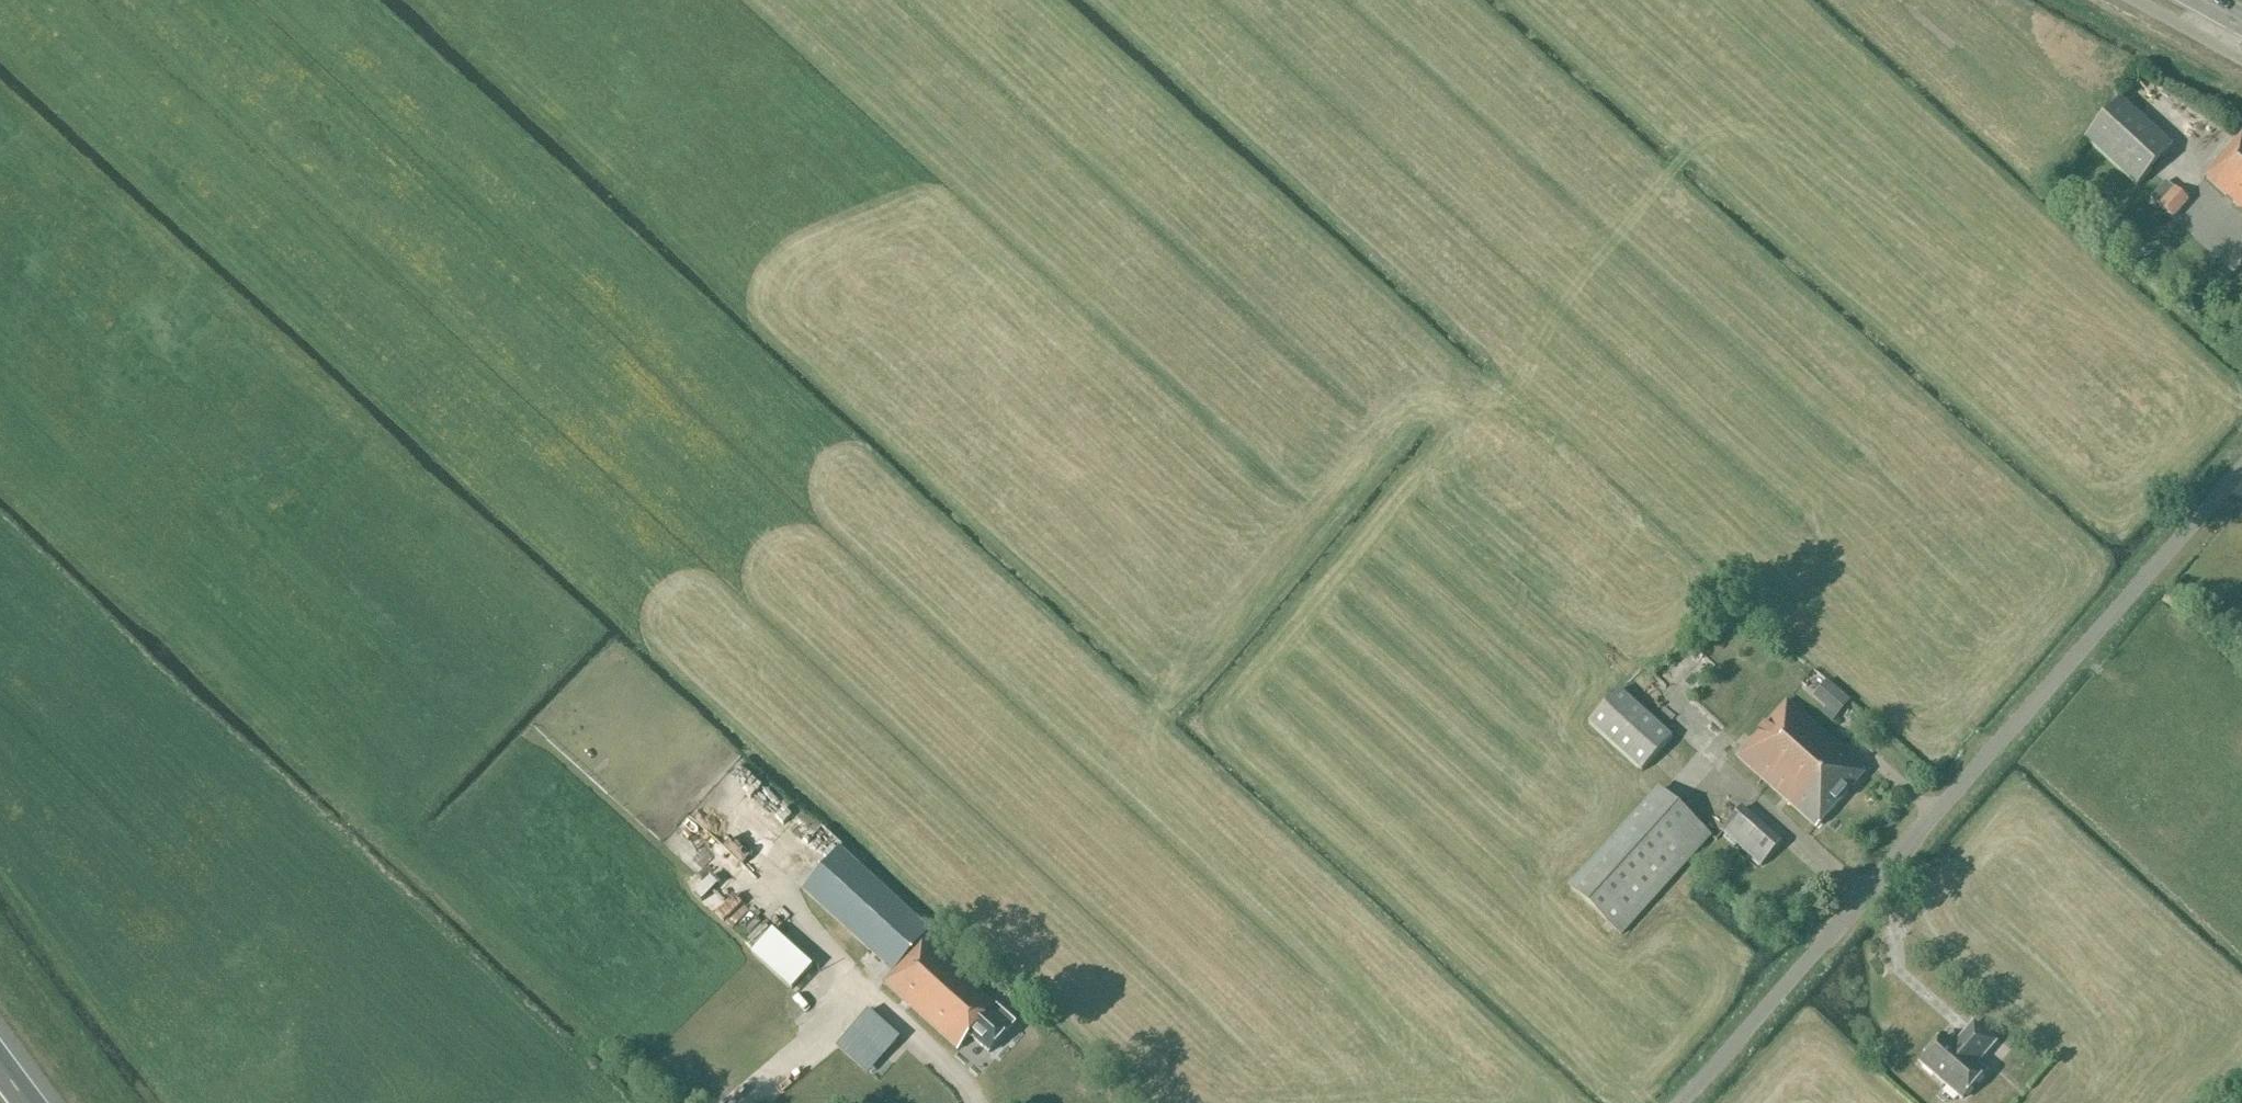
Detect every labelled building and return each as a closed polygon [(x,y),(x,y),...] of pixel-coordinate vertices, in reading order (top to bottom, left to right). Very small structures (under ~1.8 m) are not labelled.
[(2085,140),(2137,186),(2172,147),(2120,101),(2085,140)] [(2204,178),(2241,212),(2241,135),(2204,178)] [(2152,201),(2174,220),(2189,203),(2167,184),(2152,201)] [(1700,676),(1712,684),(1722,669),(1710,661),(1700,676)] [(1850,702),(1827,681),(1813,697),(1826,709),(1822,714),(1832,722),(1850,702)] [(1674,739),(1621,691),(1590,726),(1642,773),(1674,739)] [(1752,739),(1736,757),(1738,758),(1795,809),(1843,756),(1846,753),(1787,700),(1752,739)] [(1843,756),(1795,809),(1817,828),(1864,775),(1843,756)] [(1710,839),(1658,792),(1569,891),(1621,937),(1710,839)] [(1783,842),(1741,808),(1721,832),(1763,866),(1783,842)] [(843,847),(822,829),(813,840),(833,857),(803,892),(894,973),(884,983),(960,1051),(971,1038),(989,1054),(1016,1023),(923,940),(932,930),(841,849),(843,847)] [(815,966),(774,929),(752,954),(793,991),(815,966)] [(884,1056),(899,1039),(868,1011),(852,1029),(884,1056)] [(1921,1064),(1962,1100),(1986,1073),(1977,1065),(1995,1043),(1974,1024),(1961,1040),(1963,1042),(1957,1048),(1944,1037),(1921,1064)]
